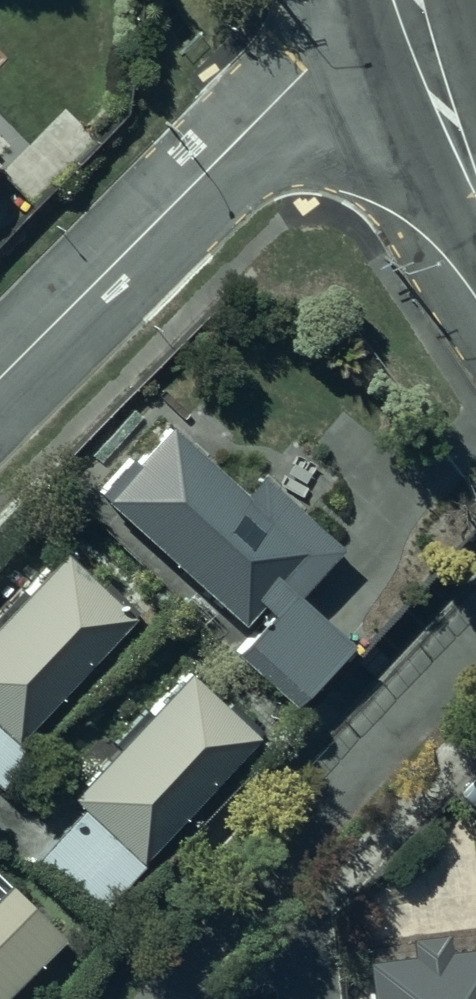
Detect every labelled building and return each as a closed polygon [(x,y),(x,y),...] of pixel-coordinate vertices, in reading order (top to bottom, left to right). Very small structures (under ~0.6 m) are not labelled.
[(118,456),(86,492),(231,624),(248,605),(258,613),(223,652),(282,706),(339,644),(286,597),(330,549),(248,474),(231,492),(158,426),(125,462),(118,456)] [(0,608),(0,779),(37,739),(21,725),(122,615),(52,551),(0,608)] [(180,671),(60,796),(75,810),(24,863),(83,919),(135,865),(129,860),(248,737),(180,671)] [(53,939),(0,886),(0,993),(53,939)] [(356,960),(361,998),(475,998),(475,948),(439,953),(437,932),(400,937),(403,955),(356,960)]
